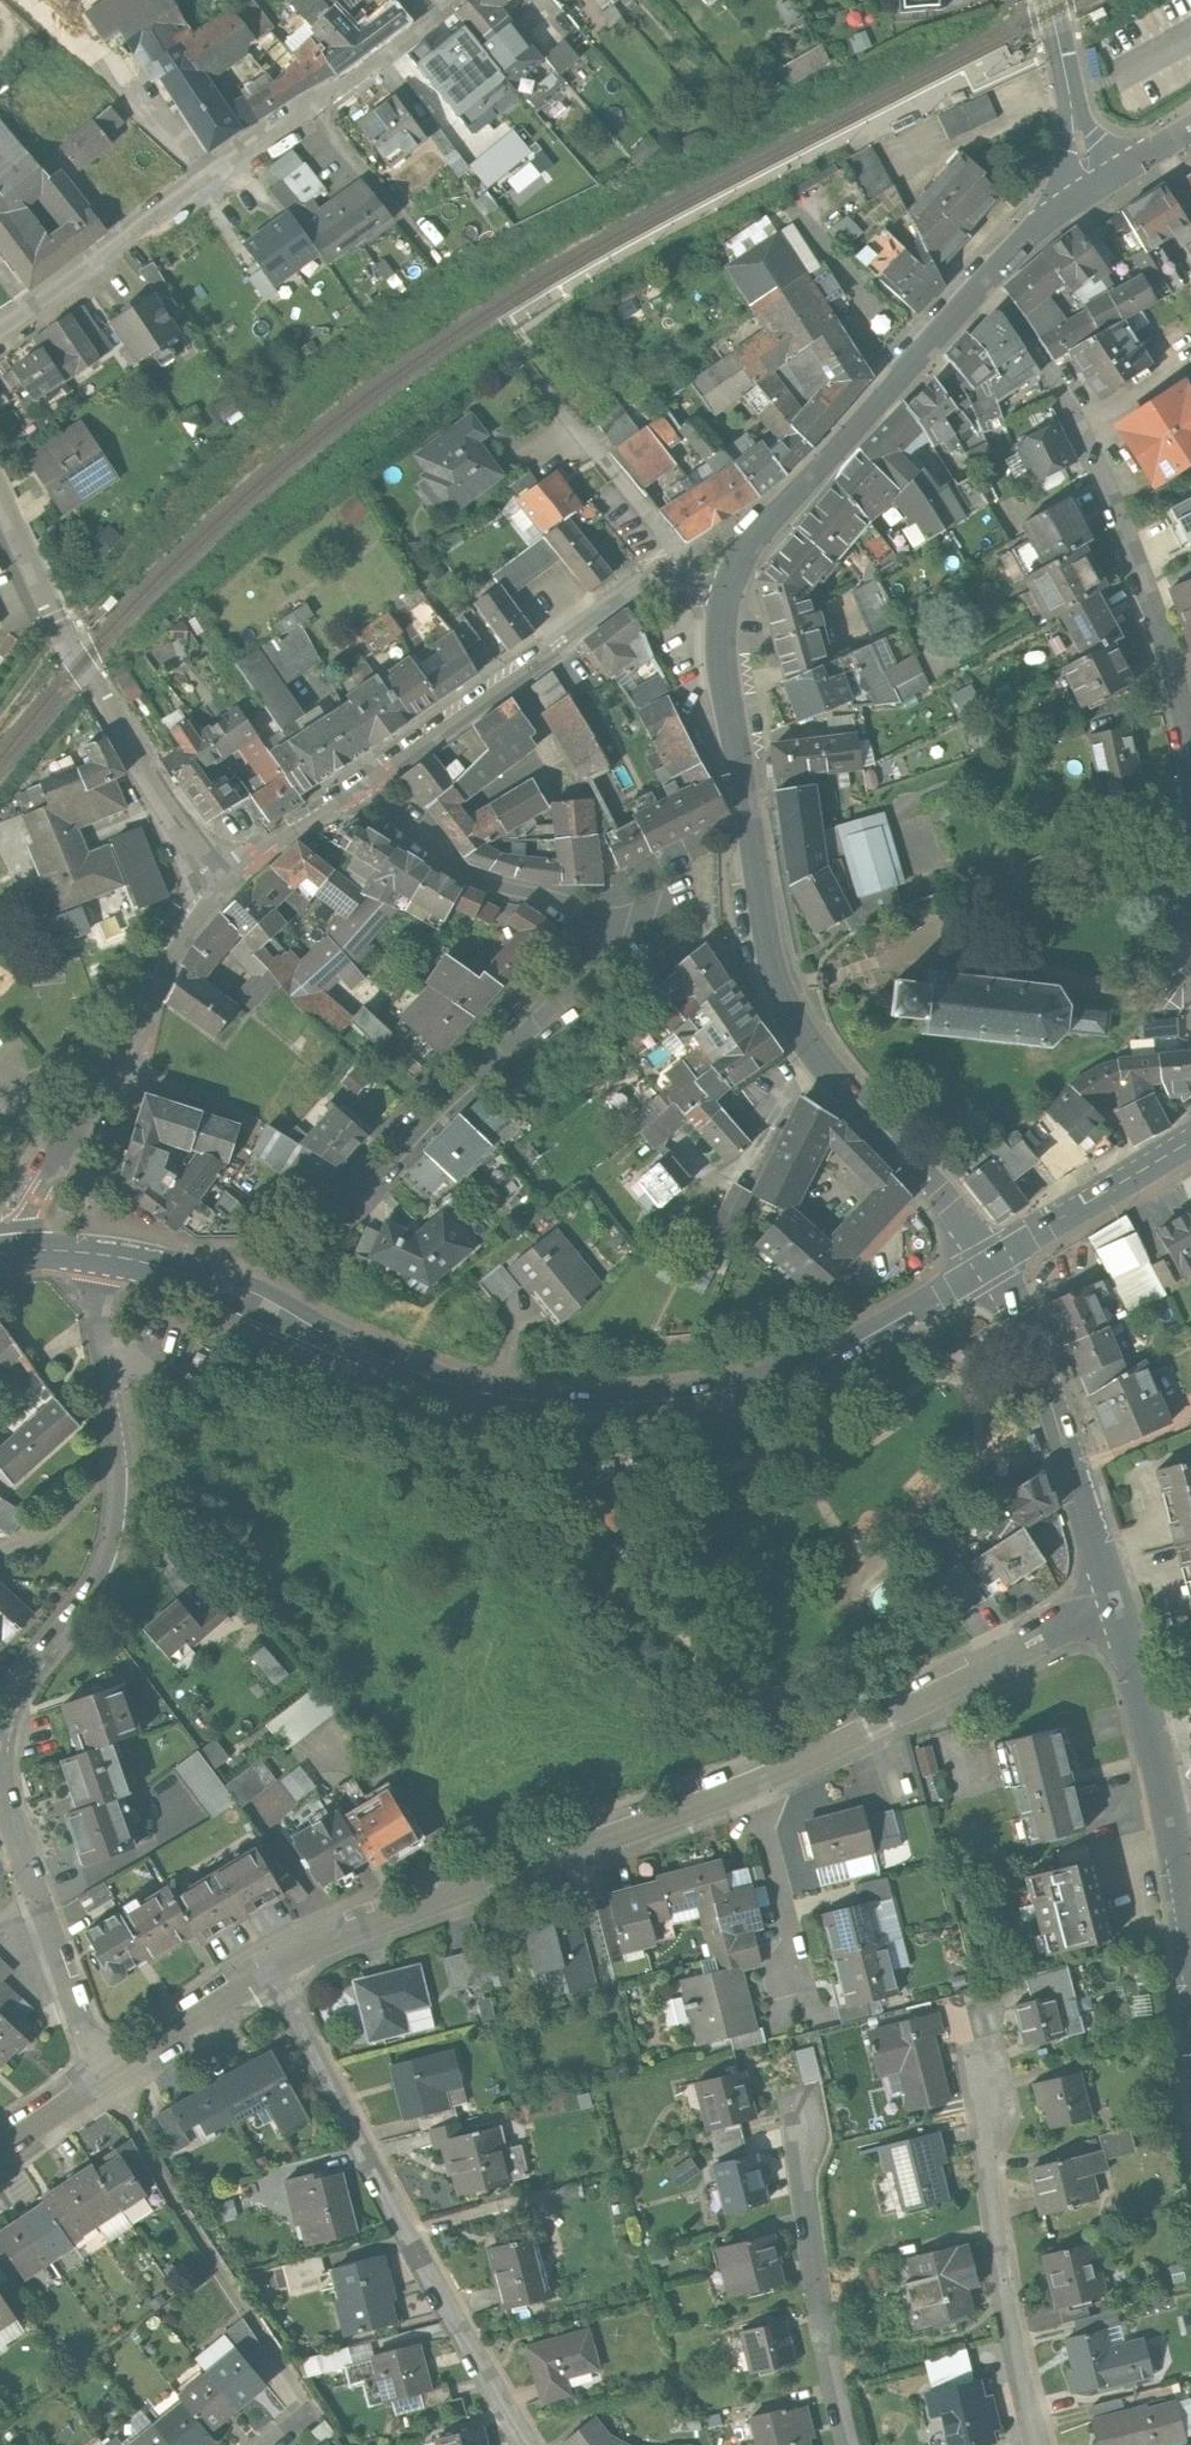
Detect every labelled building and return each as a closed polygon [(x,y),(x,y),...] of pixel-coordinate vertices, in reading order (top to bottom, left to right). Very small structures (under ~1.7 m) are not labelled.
[(258,42),(242,23),(232,9),(194,36),(172,0),(163,0),(132,20),(123,7),(113,14),(121,27),(118,29),(144,70),(153,66),(178,104),(207,85),(204,81),(241,55),(245,61),(250,58),(275,85),(277,84),(298,61),(293,56),(283,45),(270,32),(258,42)] [(245,0),(244,0),(232,9),(242,23),(258,42),(270,32),(245,0)] [(294,18),(299,23),(303,18),(313,28),(331,11),(322,0),(293,0),(289,4),(298,13),(294,18)] [(331,11),(341,20),(363,0),(322,0),(331,11)] [(454,13),(462,23),(478,43),(506,21),(498,10),(508,0),(471,0),(454,13)] [(604,9),(613,1),(612,0),(595,0),(604,9)] [(901,16),(944,13),(943,0),(900,0),(901,16)] [(622,20),(613,8),(603,16),(612,28),(622,20)] [(393,10),(383,18),(394,31),(405,24),(393,10)] [(341,20),(331,11),(313,28),(333,48),(323,56),(336,74),(349,65),(380,42),(370,30),(364,23),(353,32),(341,20)] [(303,27),(283,45),(293,56),(315,37),(310,32),(313,28),(303,18),(299,23),(303,27)] [(383,18),(370,30),(380,42),(394,31),(383,18)] [(539,62),(506,21),(478,43),(511,86),(512,85),(527,72),(539,62)] [(472,134),(520,96),(511,86),(478,43),(462,23),(430,48),(425,42),(407,56),(472,134)] [(298,61),(277,84),(275,85),(247,103),(258,121),(293,98),(336,75),(336,74),(323,56),(333,48),(313,28),(310,32),(315,37),(293,56),(298,61)] [(563,41),(544,58),(555,71),(560,76),(579,60),(563,41)] [(536,113),(567,84),(560,76),(555,71),(537,85),(527,72),(512,85),(536,113)] [(211,89),(207,85),(178,104),(209,150),(240,130),(230,115),(212,89),(211,89)] [(987,94),(939,115),(950,140),(998,119),(987,94)] [(396,100),(359,127),(389,168),(403,158),(404,158),(425,143),(425,142),(426,142),(396,100)] [(247,103),(230,115),(240,130),(258,121),(247,103)] [(110,107),(93,121),(105,136),(123,122),(110,107)] [(470,169),(431,118),(420,125),(460,177),(470,169)] [(27,151),(0,119),(0,176),(27,151)] [(93,121),(61,148),(79,169),(111,143),(105,136),(93,121)] [(531,152),(513,131),(470,166),(488,189),(531,152)] [(649,138),(628,156),(638,166),(659,148),(649,138)] [(870,144),(844,160),(868,203),(893,186),(870,144)] [(269,190),(287,216),(290,214),(314,199),(326,191),(293,149),(270,167),(281,181),(269,190)] [(60,172),(52,179),(27,151),(0,176),(0,195),(15,212),(16,212),(23,207),(42,192),(67,227),(90,209),(60,172)] [(963,154),(907,214),(920,240),(936,270),(968,236),(965,233),(1001,195),(983,178),(985,175),(963,154)] [(540,175),(530,163),(507,181),(518,194),(540,175)] [(314,199),(290,214),(319,254),(327,265),(392,219),(358,177),(331,197),(336,203),(322,212),(314,199)] [(1123,212),(1147,252),(1155,268),(1169,259),(1164,251),(1158,249),(1190,226),(1163,185),(1123,212)] [(486,192),(475,201),(485,216),(498,208),(486,192)] [(15,212),(0,195),(0,223),(15,212)] [(48,242),(23,207),(16,212),(15,212),(0,223),(0,245),(31,287),(60,265),(44,245),(48,242)] [(67,227),(62,231),(79,252),(107,231),(90,209),(67,227)] [(319,254),(290,214),(287,216),(267,230),(296,270),(319,254)] [(296,270),(267,230),(244,247),(261,270),(273,287),(296,270)] [(884,230),(857,257),(881,280),(908,253),(884,230)] [(48,242),(44,245),(60,265),(79,252),(62,231),(48,242)] [(1103,270),(1075,231),(1044,254),(1064,283),(1071,293),(1103,270)] [(824,263),(804,276),(778,235),(728,267),(770,330),(771,330),(789,358),(789,359),(790,361),(789,361),(799,377),(806,372),(795,355),(807,347),(823,374),(847,407),(872,380),(825,307),(844,295),(824,263)] [(908,253),(881,280),(916,313),(943,284),(936,270),(920,240),(908,253)] [(1147,252),(1132,261),(1143,279),(1147,286),(1162,279),(1155,268),(1147,252)] [(1021,274),(1004,289),(1023,315),(1045,298),(1064,283),(1044,254),(1021,274)] [(1186,287),(1169,259),(1155,268),(1162,279),(1172,296),(1186,287)] [(173,295),(154,263),(140,272),(163,301),(173,295)] [(273,287),(261,270),(249,278),(266,302),(277,293),(273,287)] [(1103,270),(1071,293),(1080,305),(1086,301),(1090,307),(1109,297),(1116,293),(1103,270)] [(1116,293),(1109,297),(1122,321),(1156,303),(1147,286),(1143,279),(1116,293)] [(179,336),(152,295),(140,303),(138,300),(122,311),(124,314),(112,322),(139,362),(151,354),(154,358),(170,347),(167,344),(179,336)] [(1109,297),(1090,307),(1086,301),(1080,305),(1086,314),(1100,334),(1117,324),(1122,321),(1109,297)] [(1023,315),(1040,340),(1067,325),(1045,298),(1023,315)] [(1039,373),(1000,316),(998,314),(996,314),(994,314),(992,315),(972,338),(989,355),(997,372),(999,376),(991,382),(998,401),(1039,373)] [(1067,325),(1040,340),(1053,361),(1070,351),(1100,334),(1086,314),(1067,325)] [(99,360),(70,315),(46,331),(61,355),(51,361),(65,382),(99,360)] [(1100,334),(1070,351),(1101,399),(1153,366),(1139,345),(1133,349),(1117,324),(1100,334)] [(770,330),(734,355),(755,383),(757,381),(772,371),(789,359),(789,358),(771,330),(770,330)] [(61,355),(46,331),(34,338),(42,351),(44,350),(51,361),(61,355)] [(972,338),(967,333),(946,356),(960,373),(974,389),(975,388),(997,372),(989,355),(972,338)] [(42,351),(14,370),(22,383),(35,402),(65,382),(51,361),(44,350),(42,351)] [(734,355),(660,404),(684,436),(707,460),(722,448),(699,421),(741,393),(760,415),(775,403),(757,381),(755,383),(734,355)] [(0,363),(0,376),(10,391),(22,383),(14,370),(6,359),(0,363)] [(797,405),(772,371),(757,381),(775,403),(812,447),(821,437),(808,422),(803,414),(797,405)] [(960,373),(942,388),(952,402),(959,397),(965,393),(966,395),(974,389),(960,373)] [(823,374),(811,382),(811,381),(802,387),(813,404),(803,414),(808,422),(821,437),(847,407),(823,374)] [(942,388),(935,379),(909,408),(906,405),(907,405),(905,403),(903,404),(925,431),(933,446),(942,440),(950,453),(962,447),(960,443),(943,416),(956,407),(952,402),(942,388)] [(1184,386),(1120,428),(1156,484),(1190,461),(1190,397),(1184,386)] [(974,389),(966,395),(975,414),(990,404),(984,393),(979,395),(975,388),(974,389)] [(956,407),(943,416),(960,443),(981,430),(975,414),(966,395),(965,393),(959,397),(963,403),(956,407)] [(959,397),(952,402),(956,407),(963,403),(959,397)] [(617,401),(594,419),(605,434),(628,415),(617,401)] [(812,447),(775,403),(760,415),(783,445),(773,453),(787,475),(813,448),(812,447)] [(903,404),(860,449),(860,450),(882,476),(882,475),(901,494),(914,481),(919,476),(901,457),(925,431),(903,404)] [(681,442),(662,417),(650,405),(635,410),(628,415),(641,432),(647,428),(667,453),(681,442)] [(628,415),(605,434),(617,450),(635,437),(641,432),(628,415)] [(470,418),(417,457),(429,474),(423,478),(450,514),(500,476),(475,442),(484,436),(470,418)] [(120,477),(82,421),(27,459),(58,506),(93,483),(98,492),(120,477)] [(1058,425),(1017,445),(1035,482),(1060,470),(1076,462),(1058,425)] [(667,453),(647,428),(641,432),(635,437),(662,471),(674,462),(667,453)] [(617,450),(611,454),(639,488),(662,471),(635,437),(617,450)] [(767,444),(754,452),(752,448),(741,455),(743,459),(736,464),(759,497),(787,475),(773,453),(767,444)] [(735,464),(722,448),(707,460),(718,476),(700,487),(697,490),(717,523),(759,497),(736,464),(735,464)] [(882,476),(860,450),(843,468),(837,481),(837,480),(836,481),(870,523),(901,494),(882,475),(882,476)] [(1060,470),(1035,482),(1041,494),(1066,482),(1060,470)] [(538,486),(519,501),(544,533),(563,519),(565,522),(584,507),(557,472),(538,486)] [(972,476),(957,485),(974,514),(989,504),(972,476)] [(700,487),(694,478),(689,481),(695,491),(697,490),(700,487)] [(688,479),(681,484),(688,495),(695,491),(689,481),(688,479)] [(514,496),(501,514),(527,549),(545,536),(544,533),(519,501),(538,486),(534,481),(514,496)] [(836,482),(797,528),(797,527),(795,529),(798,531),(771,563),(775,566),(775,565),(808,594),(820,580),(821,581),(856,541),(881,572),(900,561),(870,523),(836,481),(835,482),(836,482)] [(914,481),(901,494),(919,517),(925,513),(921,508),(929,502),(929,501),(914,481)] [(957,485),(929,502),(945,530),(974,514),(957,485)] [(688,495),(660,514),(682,541),(688,542),(717,523),(697,490),(695,491),(688,495)] [(1170,509),(1190,547),(1190,546),(1190,498),(1170,509)] [(1068,500),(1022,526),(1045,567),(1085,544),(1090,541),(1075,516),(1077,515),(1068,500)] [(565,522),(545,536),(561,558),(562,560),(584,586),(606,569),(565,522)] [(100,529),(85,544),(103,560),(122,539),(112,529),(107,535),(100,529)] [(527,549),(492,576),(500,587),(509,599),(562,560),(561,558),(545,536),(527,549)] [(1045,567),(1024,579),(1047,621),(1060,614),(1094,595),(1108,587),(1085,544),(1045,567)] [(454,549),(441,558),(448,568),(461,560),(454,549)] [(808,594),(775,565),(775,566),(759,585),(774,638),(773,638),(785,682),(833,661),(823,626),(825,626),(821,612),(814,614),(808,594)] [(878,580),(853,593),(875,644),(906,630),(878,580)] [(1171,588),(1186,627),(1183,628),(1190,648),(1190,580),(1171,588)] [(416,585),(401,597),(411,610),(426,598),(416,585)] [(509,599),(500,587),(477,604),(509,650),(534,633),(509,599)] [(1094,595),(1060,614),(1075,641),(1080,638),(1089,655),(1112,644),(1119,640),(1094,595)] [(627,612),(588,642),(613,676),(626,666),(634,660),(625,646),(640,633),(639,628),(627,612)] [(461,613),(448,623),(468,648),(481,638),(461,613)] [(388,614),(360,635),(374,654),(402,633),(388,614)] [(304,715),(285,688),(321,664),(299,622),(259,650),(236,665),(290,743),(305,733),(295,721),(304,715)] [(431,678),(425,682),(439,701),(477,673),(456,635),(439,646),(441,648),(440,653),(439,654),(448,666),(431,678)] [(1089,655),(1062,669),(1080,706),(1101,695),(1102,697),(1132,682),(1112,644),(1089,655)] [(785,682),(801,721),(851,701),(854,708),(900,703),(886,673),(872,645),(833,661),(785,682)] [(913,657),(886,673),(900,703),(928,687),(913,657)] [(407,660),(389,673),(387,670),(377,677),(388,695),(392,692),(411,720),(439,701),(425,682),(415,670),(407,660)] [(377,677),(368,664),(333,688),(344,707),(369,750),(411,720),(392,692),(388,695),(377,677)] [(431,678),(421,665),(415,670),(425,682),(431,678)] [(626,666),(613,676),(623,690),(637,682),(626,666)] [(662,677),(627,696),(637,710),(670,693),(662,677)] [(594,737),(569,697),(548,712),(573,750),(588,778),(608,767),(593,738),(594,737)] [(594,737),(593,738),(608,767),(588,778),(587,779),(602,810),(615,834),(636,823),(638,822),(637,819),(619,784),(638,775),(632,764),(640,760),(637,755),(656,745),(685,729),(669,699),(594,737)] [(513,700),(473,727),(488,750),(453,783),(451,786),(464,801),(528,752),(515,734),(530,723),(513,700)] [(305,733),(290,743),(317,783),(369,750),(344,707),(305,733)] [(240,709),(205,733),(222,757),(240,745),(257,733),(240,709)] [(190,725),(176,735),(184,747),(199,737),(190,725)] [(692,792),(637,819),(638,822),(636,823),(641,832),(651,853),(728,814),(685,729),(656,745),(673,780),(683,774),(692,792)] [(1129,731),(1090,739),(1101,788),(1140,779),(1129,731)] [(184,747),(183,748),(201,772),(222,757),(205,733),(199,737),(184,747)] [(269,753),(257,733),(240,745),(259,774),(260,773),(269,786),(286,776),(269,753)] [(857,737),(773,747),(775,777),(825,773),(826,774),(861,770),(857,737)] [(106,738),(86,748),(90,758),(84,760),(86,766),(78,769),(86,790),(114,779),(125,774),(106,738)] [(279,747),(269,753),(286,776),(298,794),(317,783),(290,743),(281,749),(279,747)] [(201,772),(183,748),(166,760),(195,801),(210,787),(210,786),(201,772)] [(431,755),(403,777),(426,806),(451,786),(453,783),(446,774),(431,755)] [(459,763),(446,774),(453,783),(466,771),(459,763)] [(78,769),(29,789),(37,809),(86,790),(78,769)] [(238,775),(226,782),(236,794),(245,783),(238,775)] [(269,786),(253,796),(271,821),(304,802),(298,794),(286,776),(269,786)] [(223,778),(210,786),(210,787),(195,801),(208,820),(230,808),(226,803),(236,794),(226,782),(223,778)] [(37,809),(23,815),(35,844),(29,847),(45,886),(51,884),(62,910),(48,915),(59,943),(90,931),(79,903),(123,886),(134,911),(167,897),(139,830),(114,840),(115,843),(108,846),(108,847),(88,855),(77,829),(126,809),(114,779),(86,790),(37,809)] [(534,781),(505,798),(519,824),(548,807),(534,781)] [(877,816),(822,831),(815,785),(777,791),(789,873),(790,873),(792,886),(791,886),(817,933),(850,915),(858,929),(872,919),(902,907),(896,885),(901,884),(885,826),(880,827),(877,816)] [(451,786),(426,806),(438,821),(458,806),(464,801),(451,786)] [(469,819),(447,832),(464,856),(483,845),(500,834),(505,841),(521,841),(516,833),(512,827),(519,824),(505,798),(469,819)] [(594,800),(555,804),(558,839),(597,835),(598,837),(615,834),(602,810),(595,812),(594,800)] [(458,806),(438,821),(447,832),(469,819),(458,806)] [(397,846),(357,820),(342,830),(346,837),(340,847),(348,852),(377,869),(381,872),(397,846)] [(636,823),(615,834),(620,843),(641,832),(636,823)] [(550,828),(524,829),(516,833),(521,841),(540,840),(550,839),(550,828)] [(620,843),(609,849),(620,869),(651,853),(641,832),(620,843)] [(521,841),(505,841),(500,834),(483,845),(493,850),(505,851),(505,856),(521,859),(541,860),(540,840),(521,841)] [(597,835),(558,839),(560,862),(560,885),(602,885),(598,837),(597,835)] [(299,844),(272,867),(294,888),(303,879),(307,876),(319,889),(333,871),(299,844)] [(541,860),(521,859),(505,856),(503,856),(493,850),(483,845),(464,856),(464,857),(465,856),(472,863),(516,878),(560,885),(560,862),(541,860)] [(431,867),(397,846),(381,872),(377,869),(370,881),(362,895),(363,896),(392,907),(400,893),(412,900),(431,867)] [(377,869),(348,852),(341,863),(370,881),(377,869)] [(294,888),(272,867),(249,886),(273,910),(293,889),(294,888)] [(465,886),(431,867),(412,900),(431,911),(446,920),(455,904),(464,886),(465,886)] [(362,895),(333,871),(319,889),(318,890),(349,909),(363,896),(362,895)] [(317,893),(303,879),(294,888),(293,889),(310,901),(317,893)] [(249,886),(222,913),(239,931),(244,936),(243,937),(255,948),(251,952),(252,953),(270,937),(284,924),(273,910),(249,886)] [(465,886),(464,886),(455,904),(490,925),(497,914),(481,905),(485,896),(465,886)] [(330,942),(300,968),(270,937),(252,953),(270,972),(275,979),(281,986),(298,1008),(335,1040),(351,1021),(352,1020),(318,991),(336,976),(347,986),(360,973),(351,963),(386,921),(366,904),(346,924),(330,942)] [(539,913),(523,905),(509,922),(522,930),(525,926),(545,943),(557,930),(539,913)] [(446,920),(431,911),(424,922),(440,930),(446,920)] [(222,913),(195,946),(184,966),(201,978),(215,962),(223,968),(233,955),(225,949),(239,931),(222,913)] [(522,930),(498,957),(518,974),(545,943),(525,926),(522,930)] [(705,945),(675,969),(676,971),(702,1006),(730,982),(705,945)] [(258,977),(241,999),(251,1007),(269,987),(264,984),(269,978),(273,982),(275,979),(270,972),(252,953),(251,952),(243,960),(258,977)] [(488,967),(484,972),(504,988),(518,974),(498,957),(488,967)] [(488,967),(476,958),(469,970),(452,959),(431,988),(476,1018),(504,988),(484,972),(488,967)] [(201,978),(184,966),(165,1001),(217,1037),(238,1005),(201,978)] [(676,971),(648,994),(654,1002),(663,994),(677,1011),(663,1023),(671,1033),(702,1006),(676,971)] [(1027,986),(1008,983),(1009,981),(1003,980),(1003,983),(984,981),(985,978),(979,977),(979,980),(960,978),(960,975),(955,974),(954,977),(936,975),(936,972),(931,972),(931,975),(928,974),(927,985),(923,1020),(921,1031),(924,1031),(924,1034),(929,1034),(929,1032),(948,1034),(948,1036),(953,1037),(954,1034),(972,1037),(972,1039),(977,1040),(978,1037),(997,1039),(996,1042),(1002,1043),(1002,1040),(1021,1042),(1020,1045),(1026,1045),(1026,1043),(1045,1045),(1044,1048),(1050,1048),(1050,1045),(1063,1032),(1065,1033),(1067,1031),(1084,1033),(1087,1009),(1069,1007),(1069,1004),(1066,1005),(1057,989),(1057,986),(1051,986),(1051,988),(1032,986),(1033,983),(1027,983),(1027,986)] [(891,1016),(923,1020),(927,985),(895,981),(891,1016)] [(760,1026),(731,982),(730,982),(702,1006),(671,1033),(680,1046),(696,1034),(709,1053),(716,1065),(760,1026)] [(431,988),(430,987),(402,1018),(414,1029),(399,1045),(422,1066),(456,1030),(461,1035),(476,1018),(431,988)] [(394,1034),(363,1008),(352,1020),(351,1021),(382,1048),(394,1034)] [(1178,1042),(1179,1020),(1145,1019),(1144,1041),(1178,1042)] [(716,1065),(713,1068),(730,1088),(780,1052),(760,1026),(716,1065)] [(1160,1055),(1162,1084),(1162,1091),(1180,1090),(1182,1099),(1190,1093),(1190,1052),(1160,1055)] [(709,1053),(687,1068),(696,1080),(697,1081),(713,1068),(716,1065),(709,1053)] [(1160,1055),(1119,1060),(1119,1062),(1122,1087),(1123,1096),(1125,1105),(1153,1097),(1147,1086),(1162,1084),(1160,1055)] [(1119,1062),(1097,1068),(1112,1090),(1122,1087),(1119,1062)] [(713,1068),(697,1081),(696,1080),(694,1081),(705,1094),(707,1096),(684,1114),(688,1119),(702,1135),(711,1128),(706,1121),(721,1109),(714,1101),(730,1088),(713,1068)] [(1097,1068),(1073,1085),(1083,1101),(1085,1100),(1112,1090),(1097,1068)] [(694,1081),(671,1100),(674,1103),(683,1113),(705,1094),(694,1081)] [(1073,1085),(1045,1113),(1064,1133),(1070,1139),(1077,1145),(1104,1119),(1085,1100),(1083,1101),(1073,1085)] [(202,1112),(147,1095),(134,1136),(158,1143),(159,1140),(164,1141),(191,1150),(202,1112)] [(517,1126),(486,1095),(462,1119),(491,1148),(493,1150),(517,1126)] [(1123,1096),(1114,1098),(1118,1109),(1125,1105),(1123,1096)] [(754,1195),(754,1196),(786,1212),(791,1214),(792,1212),(814,1167),(815,1167),(820,1157),(819,1156),(827,1139),(837,1118),(836,1117),(804,1097),(768,1168),(754,1195)] [(1153,1097),(1125,1105),(1118,1109),(1136,1145),(1168,1129),(1153,1097)] [(336,1106),(330,1101),(326,1106),(332,1111),(336,1106)] [(674,1103),(634,1136),(641,1145),(646,1141),(652,1149),(655,1147),(660,1154),(669,1137),(669,1136),(688,1119),(684,1114),(683,1113),(674,1103)] [(332,1111),(301,1145),(339,1168),(368,1136),(336,1106),(332,1111)] [(731,1121),(721,1109),(706,1121),(711,1128),(702,1135),(717,1153),(721,1150),(730,1161),(740,1152),(741,1152),(743,1151),(742,1150),(750,1143),(736,1127),(739,1125),(734,1119),(731,1121)] [(241,1124),(202,1112),(191,1150),(197,1152),(216,1157),(229,1161),(236,1140),(241,1124)] [(1027,1131),(1010,1148),(1030,1167),(1064,1133),(1045,1113),(1027,1131)] [(460,1117),(438,1139),(436,1137),(429,1144),(430,1146),(426,1151),(428,1153),(451,1177),(457,1182),(491,1148),(462,1119),(460,1117)] [(892,1175),(837,1118),(827,1139),(862,1169),(881,1187),(892,1175)] [(254,1133),(241,1124),(236,1140),(251,1145),(254,1133)] [(301,1145),(269,1126),(253,1150),(318,1192),(339,1168),(301,1145)] [(1024,1129),(979,1146),(955,1153),(965,1175),(980,1193),(1003,1176),(1009,1184),(1030,1167),(1010,1148),(1027,1131),(1024,1129)] [(134,1136),(118,1186),(136,1201),(148,1184),(161,1195),(172,1179),(174,1176),(152,1161),(156,1149),(158,1143),(134,1136)] [(1086,1158),(1070,1139),(1052,1155),(1068,1173),(1086,1158)] [(164,1141),(159,1140),(158,1143),(156,1149),(161,1152),(164,1141)] [(216,1157),(197,1152),(175,1182),(176,1183),(199,1200),(213,1182),(224,1165),(215,1159),(216,1157)] [(428,1153),(404,1177),(427,1201),(451,1177),(428,1153)] [(671,1156),(640,1182),(661,1207),(692,1181),(671,1156)] [(758,1163),(750,1171),(741,1187),(750,1192),(754,1195),(768,1168),(758,1163)] [(881,1187),(831,1244),(850,1261),(911,1195),(892,1175),(881,1187)] [(1003,1176),(980,1193),(1002,1221),(1024,1206),(1009,1184),(1003,1176)] [(172,1179),(161,1195),(148,1184),(136,1201),(176,1231),(199,1200),(176,1183),(175,1182),(172,1179)] [(741,1187),(736,1185),(723,1210),(737,1218),(750,1192),(741,1187)] [(737,1218),(723,1210),(706,1242),(721,1249),(737,1218)] [(831,1244),(792,1212),(791,1214),(786,1212),(758,1245),(818,1296),(850,1261),(831,1244)] [(1156,1232),(1182,1277),(1190,1272),(1190,1212),(1156,1232)] [(414,1236),(388,1224),(383,1235),(372,1257),(373,1257),(389,1264),(391,1261),(433,1281),(472,1250),(443,1213),(414,1236)] [(368,1228),(356,1255),(371,1262),(373,1257),(372,1257),(383,1235),(368,1228)] [(1150,1262),(1137,1234),(1114,1244),(1129,1269),(1111,1277),(1128,1315),(1166,1293),(1151,1265),(1150,1262)] [(599,1285),(563,1242),(548,1254),(538,1243),(511,1266),(531,1291),(536,1286),(565,1321),(584,1305),(580,1300),(599,1285)] [(721,1249),(706,1242),(699,1255),(719,1265),(726,1251),(721,1249)] [(1163,1259),(1151,1265),(1164,1288),(1175,1283),(1163,1259)] [(501,1264),(478,1283),(497,1306),(520,1287),(501,1264)] [(1100,1282),(1048,1304),(1066,1345),(1108,1327),(1093,1295),(1104,1291),(1100,1282)] [(11,1335),(0,1320),(0,1346),(11,1335)] [(1108,1327),(1066,1345),(1068,1349),(1066,1354),(1070,1362),(1075,1364),(1088,1395),(1125,1372),(1108,1327)] [(1125,1372),(1088,1395),(1111,1449),(1136,1438),(1136,1437),(1170,1422),(1143,1361),(1125,1372)] [(13,1485),(79,1425),(58,1399),(0,1452),(0,1470),(13,1485)] [(682,1447),(589,1454),(619,1481),(596,1506),(613,1522),(643,1490),(652,1498),(663,1486),(661,1470),(682,1447)] [(1158,1470),(1158,1472),(1163,1493),(1169,1491),(1174,1511),(1168,1513),(1176,1543),(1177,1545),(1190,1541),(1190,1462),(1158,1470)] [(937,1467),(910,1480),(922,1506),(950,1493),(937,1467)] [(1044,1471),(1003,1499),(1015,1516),(994,1530),(1001,1542),(1022,1528),(1023,1528),(1045,1512),(1046,1514),(1056,1507),(1053,1495),(1052,1496),(1044,1471)] [(0,1506),(0,1530),(11,1538),(27,1515),(5,1501),(0,1506)] [(1001,1542),(971,1562),(993,1596),(1046,1562),(1023,1528),(1022,1528),(1001,1542)] [(1177,1545),(1177,1547),(1185,1577),(1190,1575),(1190,1576),(1190,1541),(1177,1545)] [(961,1563),(934,1580),(958,1617),(985,1599),(961,1563)] [(3,1640),(6,1643),(30,1618),(0,1589),(0,1644),(3,1640)] [(178,1599),(143,1629),(167,1657),(184,1642),(189,1647),(211,1628),(200,1616),(195,1620),(178,1599)] [(216,1602),(200,1616),(211,1628),(227,1614),(216,1602)] [(288,1672),(269,1651),(267,1653),(262,1647),(253,1655),(277,1682),(288,1672)] [(320,1681),(269,1723),(290,1748),(341,1706),(320,1681)] [(122,1684),(63,1705),(81,1755),(112,1744),(140,1734),(122,1684)] [(1059,1729),(1010,1741),(1021,1786),(1015,1787),(1023,1819),(1028,1818),(1034,1842),(1083,1830),(1059,1729)] [(239,1769),(216,1739),(199,1753),(222,1783),(239,1769)] [(935,1742),(919,1747),(927,1775),(942,1770),(935,1742)] [(81,1755),(62,1761),(75,1798),(74,1799),(78,1811),(78,1812),(118,1798),(118,1799),(130,1794),(112,1744),(81,1755)] [(198,1751),(175,1769),(212,1818),(237,1803),(222,1783),(199,1753),(198,1751)] [(260,1759),(226,1785),(243,1807),(276,1781),(260,1759)] [(388,1790),(343,1817),(368,1858),(373,1867),(418,1840),(388,1790)] [(118,1798),(78,1812),(78,1811),(68,1814),(81,1852),(79,1852),(84,1866),(135,1848),(118,1799),(118,1798)] [(863,1806),(840,1812),(841,1817),(807,1826),(822,1884),(879,1869),(875,1852),(865,1815),(863,1806)] [(892,1808),(865,1815),(875,1852),(901,1845),(892,1808)] [(338,1810),(316,1824),(314,1821),(292,1835),(306,1858),(308,1857),(313,1864),(310,1866),(323,1885),(336,1877),(341,1885),(357,1876),(352,1868),(368,1858),(343,1817),(338,1810)] [(175,1898),(174,1899),(195,1933),(195,1934),(201,1944),(283,1895),(256,1850),(175,1898)] [(1088,1862),(1033,1876),(1044,1916),(1047,1915),(1056,1952),(1109,1939),(1111,1938),(1102,1901),(1098,1902),(1088,1862)] [(720,1863),(658,1879),(658,1882),(665,1909),(667,1908),(702,1899),(714,1942),(739,1936),(737,1931),(728,1895),(723,1875),(720,1863)] [(746,1870),(723,1875),(728,1895),(751,1889),(746,1870)] [(293,1874),(282,1883),(298,1904),(309,1895),(293,1874)] [(888,1877),(857,1885),(862,1904),(869,1902),(870,1904),(893,1897),(888,1877)] [(105,1882),(79,1898),(89,1914),(114,1899),(105,1882)] [(658,1882),(609,1896),(610,1900),(623,1951),(625,1951),(628,1962),(647,1956),(645,1946),(656,1943),(650,1923),(670,1918),(667,1908),(665,1909),(658,1882)] [(169,1888),(121,1917),(146,1958),(148,1962),(183,1940),(184,1941),(195,1934),(195,1933),(174,1899),(175,1898),(169,1888)] [(751,1889),(728,1895),(737,1931),(752,1927),(752,1929),(760,1927),(751,1889)] [(862,1904),(824,1914),(835,1955),(904,1938),(893,1897),(870,1904),(869,1902),(862,1904)] [(623,1951),(610,1900),(595,1903),(612,1967),(615,1982),(632,1978),(628,1962),(625,1951),(623,1951)] [(612,1967),(597,1910),(577,1915),(580,1926),(582,1925),(594,1972),(612,1967)] [(119,1913),(86,1933),(96,1950),(94,1951),(102,1965),(101,1970),(109,1984),(114,1985),(126,1978),(127,1973),(126,1971),(146,1958),(121,1917),(119,1913)] [(562,1919),(524,1929),(543,2001),(597,1987),(594,1972),(582,1925),(580,1926),(565,1930),(562,1919)] [(739,1936),(714,1942),(717,1956),(757,1946),(752,1929),(752,1927),(737,1931),(739,1936)] [(904,1938),(835,1955),(848,2005),(848,2007),(868,2001),(898,1994),(892,1971),(911,1966),(904,1938)] [(1109,1939),(1081,1946),(1085,1960),(1113,1953),(1109,1939)] [(757,1946),(717,1956),(721,1971),(740,1966),(741,1969),(761,1964),(757,1946)] [(483,1948),(460,1954),(468,1986),(491,1980),(483,1948)] [(0,1966),(0,1986),(5,1981),(13,1971),(4,1962),(0,1966)] [(390,1977),(356,1986),(370,2042),(405,2033),(399,2011),(429,2003),(418,1964),(389,1972),(390,1977)] [(1067,1965),(1025,1976),(1029,1989),(1071,1979),(1067,1965)] [(721,1971),(681,1981),(697,2046),(729,2038),(756,2031),(756,2030),(741,1969),(740,1966),(721,1971)] [(1071,1979),(1029,1989),(1032,2001),(1015,2005),(1026,2045),(1062,2036),(1062,2038),(1084,2032),(1071,1979)] [(14,1990),(5,1981),(0,1986),(0,2005),(14,1990)] [(0,2005),(0,2014),(6,2019),(24,1999),(14,1990),(0,2005)] [(24,1999),(6,2019),(16,2029),(35,2010),(24,1999)] [(868,2001),(848,2007),(848,2005),(838,2007),(842,2023),(871,2015),(868,2001)] [(935,2013),(901,2022),(902,2026),(869,2035),(871,2045),(870,2045),(872,2051),(873,2050),(879,2074),(912,2066),(917,2087),(907,2089),(912,2110),(948,2100),(938,2062),(936,2062),(929,2036),(940,2033),(935,2013)] [(1,2066),(16,2051),(19,2054),(31,2043),(16,2029),(6,2019),(0,2014),(0,2065),(1,2066)] [(756,2031),(729,2038),(732,2051),(765,2042),(762,2028),(756,2030),(756,2031)] [(431,2057),(395,2066),(402,2089),(399,2090),(406,2118),(444,2109),(439,2087),(461,2081),(454,2052),(431,2058),(431,2057)] [(271,2053),(215,2083),(233,2116),(265,2099),(279,2125),(303,2112),(271,2053)] [(743,2071),(698,2083),(705,2109),(707,2108),(712,2129),(753,2118),(745,2085),(747,2084),(743,2071)] [(1077,2073),(1036,2084),(1041,2102),(1046,2101),(1052,2127),(1088,2118),(1077,2073)] [(215,2083),(171,2106),(172,2107),(184,2131),(200,2123),(207,2136),(235,2121),(233,2116),(215,2083)] [(172,2107),(157,2115),(176,2152),(185,2147),(178,2135),(184,2131),(172,2107)] [(499,2123),(445,2137),(460,2194),(514,2180),(499,2123)] [(1129,2128),(1099,2136),(1102,2150),(1104,2155),(1134,2147),(1129,2128)] [(154,2177),(132,2139),(115,2150),(121,2158),(122,2157),(141,2185),(154,2177)] [(932,2139),(887,2151),(904,2214),(949,2203),(932,2139)] [(1102,2150),(1032,2168),(1038,2192),(1037,2193),(1042,2214),(1071,2207),(1070,2204),(1096,2198),(1091,2175),(1108,2171),(1104,2155),(1102,2150)] [(756,2156),(717,2166),(729,2211),(767,2201),(756,2156)] [(121,2158),(98,2173),(122,2209),(146,2193),(141,2185),(122,2157),(121,2158)] [(98,2173),(92,2165),(67,2182),(94,2222),(97,2226),(122,2209),(98,2173)] [(315,2175),(286,2182),(296,2220),(307,2217),(314,2244),(359,2232),(344,2173),(316,2180),(315,2175)] [(67,2182),(42,2199),(44,2203),(45,2202),(69,2239),(94,2222),(67,2182)] [(69,2239),(45,2202),(44,2203),(21,2218),(48,2259),(49,2258),(72,2243),(69,2239)] [(21,2218),(0,2232),(0,2241),(25,2280),(52,2262),(49,2258),(48,2259),(21,2218)] [(772,2236),(723,2251),(729,2270),(734,2268),(742,2296),(782,2284),(777,2265),(780,2264),(772,2236)] [(531,2239),(492,2249),(506,2307),(545,2298),(531,2239)] [(960,2245),(912,2256),(917,2279),(921,2278),(927,2304),(921,2305),(925,2323),(974,2311),(967,2285),(977,2283),(972,2262),(964,2263),(960,2245)] [(1087,2245),(1047,2255),(1052,2275),(1049,2276),(1057,2305),(1106,2293),(1101,2273),(1095,2275),(1087,2245)] [(385,2256),(331,2269),(336,2288),(341,2287),(352,2333),(397,2321),(392,2298),(388,2299),(384,2280),(390,2279),(385,2256)] [(293,2289),(317,2284),(311,2257),(288,2262),(293,2289)] [(0,2268),(0,2286),(9,2280),(0,2268)] [(14,2316),(0,2295),(0,2325),(14,2316)] [(1117,2309),(1077,2319),(1081,2334),(1105,2328),(1121,2324),(1117,2309)] [(785,2322),(742,2333),(752,2374),(795,2363),(785,2322)] [(1081,2334),(1067,2338),(1075,2367),(1070,2369),(1075,2389),(1099,2383),(1099,2387),(1152,2373),(1149,2361),(1152,2356),(1149,2345),(1144,2342),(1143,2339),(1110,2347),(1105,2328),(1081,2334)] [(589,2330),(528,2345),(542,2400),(571,2393),(566,2375),(598,2367),(589,2330)] [(420,2345),(375,2355),(375,2359),(346,2366),(352,2388),(366,2385),(371,2407),(431,2392),(420,2345)] [(966,2348),(925,2359),(933,2393),(974,2382),(966,2348)] [(267,2385),(239,2351),(209,2375),(237,2410),(267,2385)] [(237,2410),(209,2375),(180,2399),(183,2402),(209,2433),(237,2410)] [(927,2394),(932,2415),(942,2413),(950,2444),(973,2444),(993,2440),(990,2429),(997,2427),(990,2397),(983,2398),(979,2381),(974,2382),(933,2393),(927,2394)] [(1121,2397),(1093,2405),(1096,2417),(1125,2410),(1121,2397)] [(1091,2419),(1097,2444),(1137,2444),(1154,2441),(1155,2444),(1157,2444),(1185,2438),(1175,2400),(1147,2407),(1147,2405),(1125,2410),(1096,2417),(1091,2419)] [(183,2402),(154,2426),(155,2426),(170,2444),(206,2444),(213,2439),(209,2433),(183,2402)] [(804,2429),(810,2427),(805,2407),(799,2408),(799,2406),(760,2416),(751,2418),(758,2444),(809,2444),(804,2429)] [(609,2437),(595,2417),(565,2440),(568,2444),(625,2444),(609,2437)] [(155,2426),(132,2444),(170,2444),(155,2426)] [(482,2428),(439,2439),(441,2444),(487,2444),(482,2428)] [(327,2444),(344,2444),(338,2436),(327,2444)]
